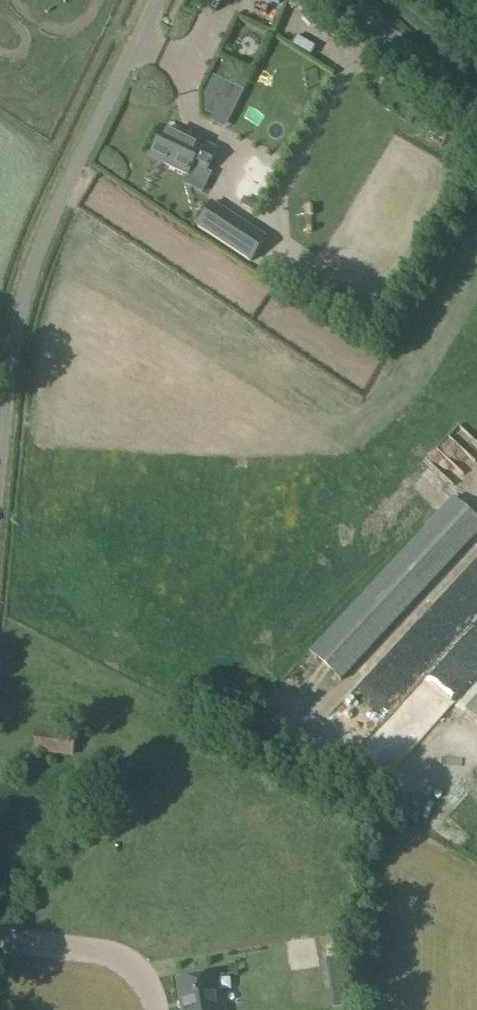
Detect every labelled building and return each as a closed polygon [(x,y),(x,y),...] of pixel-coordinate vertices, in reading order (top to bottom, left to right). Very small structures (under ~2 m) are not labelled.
[(192,168),(207,176),(218,151),(204,144),(202,147),(163,130),(151,157),(188,176),(192,168)] [(266,238),(212,203),(197,226),(250,262),(266,238)] [(476,536),(476,520),(453,497),(309,653),(340,682),(476,536)] [(465,710),(476,721),(476,697),(465,710)] [(33,752),(72,757),(74,735),(35,731),(33,752)] [(214,975),(175,982),(179,1009),(220,1009),(214,975)]
